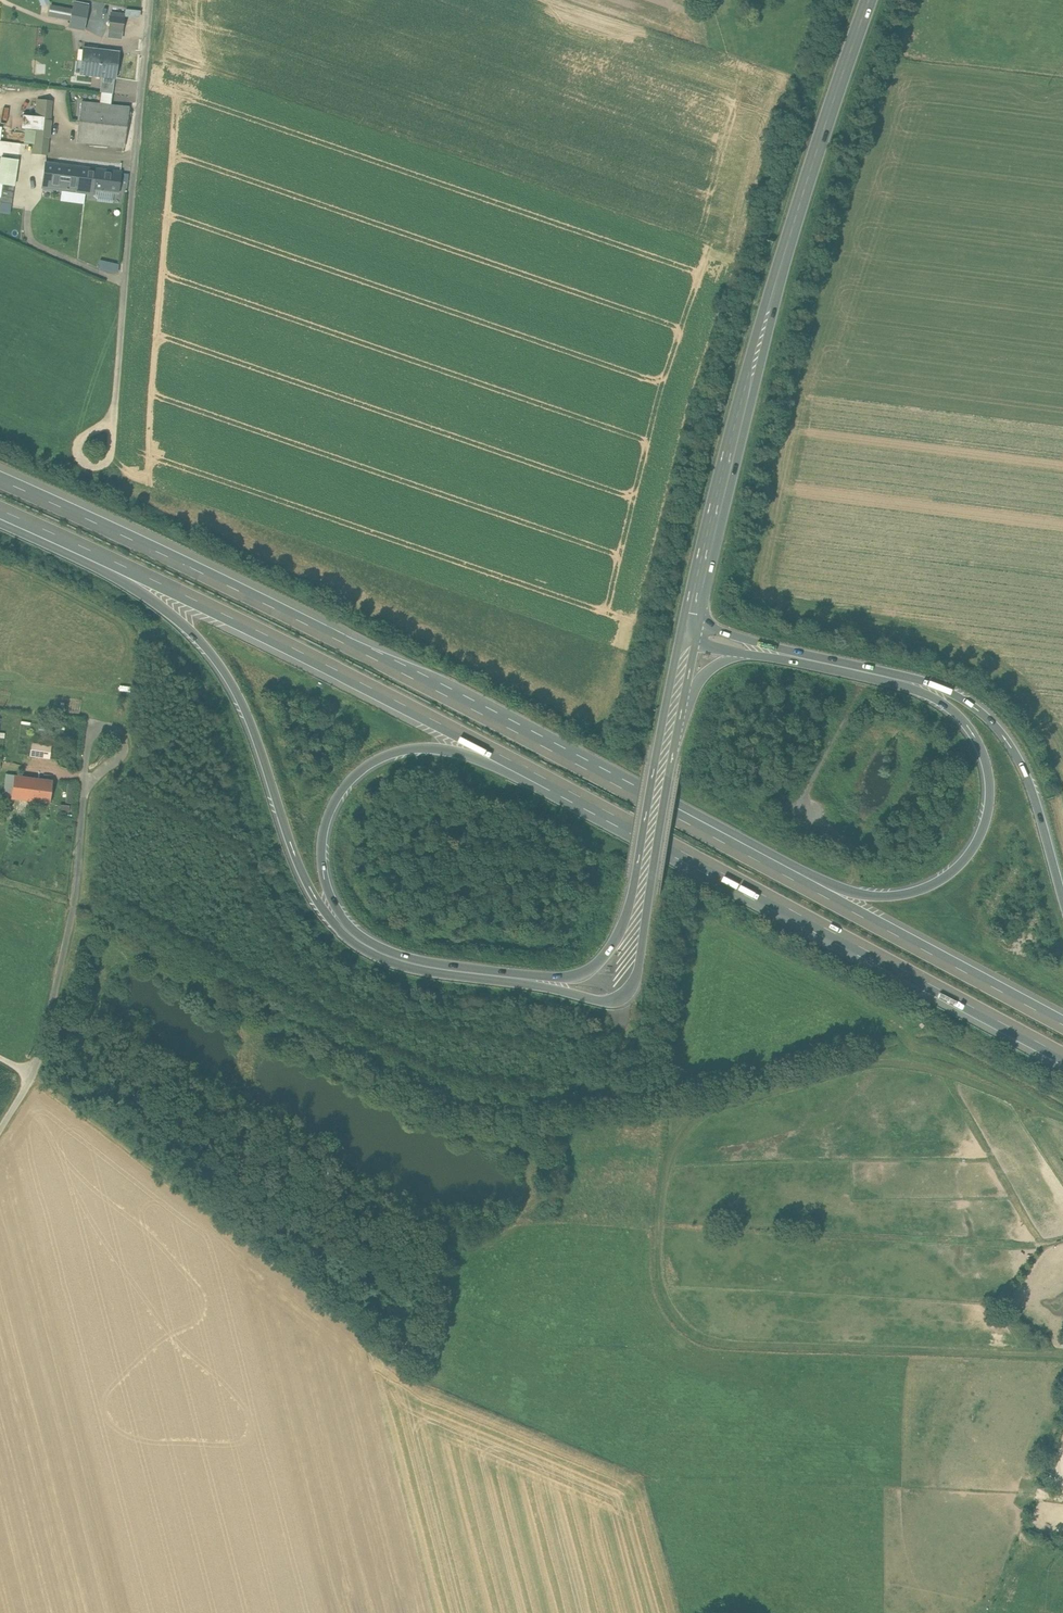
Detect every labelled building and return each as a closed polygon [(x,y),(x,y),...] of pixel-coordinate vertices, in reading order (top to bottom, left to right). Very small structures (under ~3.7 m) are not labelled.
[(73,10),(51,6),(49,16),(56,17),(57,14),(71,17),(73,10)] [(124,17),(111,16),(110,30),(122,31),(124,17)] [(122,31),(110,30),(109,38),(121,39),(122,31)] [(119,53),(83,48),(80,73),(115,78),(116,78),(119,53)] [(115,78),(102,76),(100,92),(113,94),(115,78)] [(52,101),(38,100),(34,137),(48,138),(52,101)] [(129,107),(82,102),(80,115),(128,120),(129,107)] [(128,120),(80,115),(78,131),(78,142),(124,147),(128,120)] [(47,146),(33,144),(33,153),(47,155),(47,146)] [(88,168),(47,163),(43,187),(77,191),(74,209),(94,211),(97,190),(86,189),(88,168)] [(121,172),(88,168),(86,189),(97,190),(118,193),(121,172)] [(117,273),(120,263),(101,259),(98,268),(117,273)] [(51,746),(32,743),(30,756),(50,759),(51,746)] [(25,777),(14,775),(13,786),(11,798),(22,800),(25,777)] [(52,781),(25,777),(22,800),(50,803),(52,781)]
